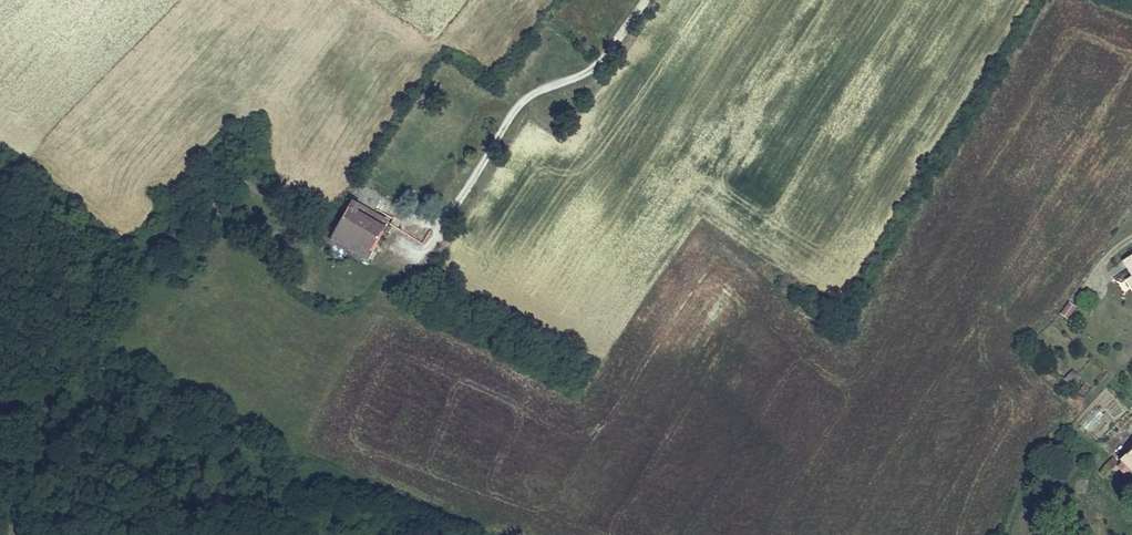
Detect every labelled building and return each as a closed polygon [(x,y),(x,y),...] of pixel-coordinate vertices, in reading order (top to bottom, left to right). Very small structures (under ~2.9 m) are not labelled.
[(336,231),(332,238),(367,258),(387,222),(373,214),(376,209),(364,202),(361,207),(353,203),(342,222),(338,220),(332,229),(336,231)] [(1123,261),(1131,274),(1131,255),(1123,261)] [(1066,303),(1060,316),(1068,320),(1075,307),(1066,303)] [(1091,429),(1103,416),(1097,410),(1085,423),(1091,429)] [(1120,462),(1122,464),(1118,467),(1124,474),(1128,470),(1131,474),(1131,450),(1120,462)]
